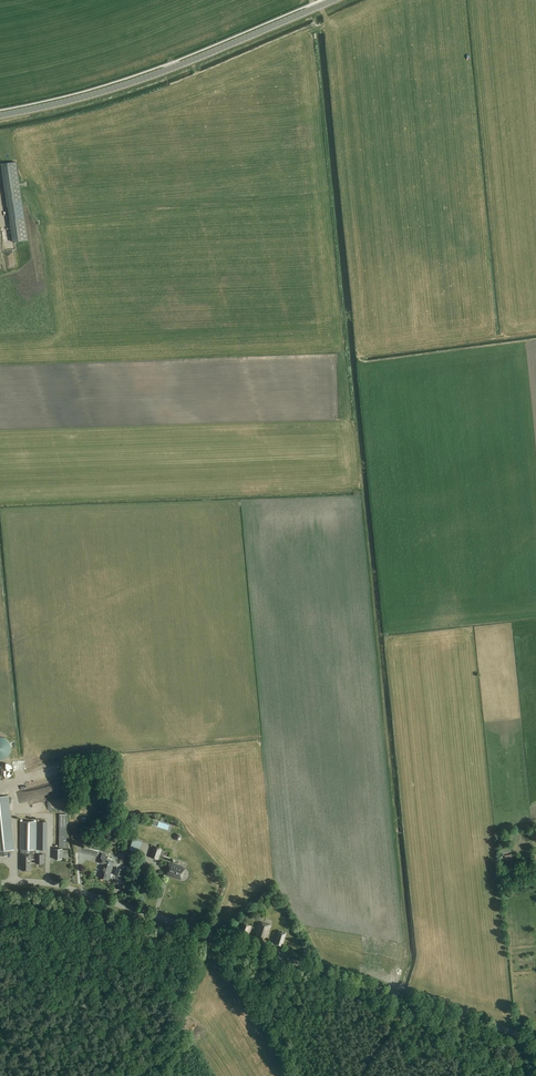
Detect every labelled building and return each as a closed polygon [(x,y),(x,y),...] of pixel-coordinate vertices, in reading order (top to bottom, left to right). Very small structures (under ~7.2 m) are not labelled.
[(1,164),(6,202),(7,202),(9,220),(12,242),(27,240),(24,218),(16,162),(1,164)] [(0,760),(2,759),(4,759),(6,758),(7,757),(8,755),(9,754),(10,752),(11,750),(11,748),(11,746),(10,744),(9,742),(8,741),(7,739),(5,738),(3,737),(1,737),(0,737),(0,760)] [(0,775),(1,776),(2,776),(3,777),(4,777),(6,777),(7,777),(8,777),(9,776),(10,776),(11,775),(12,774),(12,772),(13,771),(13,770),(13,769),(12,768),(12,767),(11,766),(10,765),(10,764),(8,763),(7,763),(6,763),(5,763),(4,763),(3,763),(2,764),(1,765),(0,765),(0,775)] [(18,775),(20,781),(29,778),(28,772),(18,775)] [(7,850),(13,849),(7,796),(0,796),(0,851),(7,850)] [(19,822),(20,850),(21,850),(21,854),(21,864),(22,864),(22,871),(30,871),(30,864),(31,864),(31,859),(35,859),(35,863),(43,863),(43,854),(36,854),(34,854),(34,850),(36,850),(45,850),(47,850),(47,845),(45,845),(43,845),(43,827),(45,827),(47,827),(47,821),(45,821),(19,822)] [(146,826),(158,830),(159,825),(148,821),(146,826)] [(139,858),(146,860),(150,847),(143,845),(139,858)] [(154,846),(150,856),(158,859),(161,848),(154,846)] [(501,848),(502,861),(513,860),(512,854),(505,855),(505,853),(511,852),(511,847),(501,848)] [(54,849),(54,859),(62,859),(62,849),(54,849)] [(108,880),(109,879),(112,865),(114,865),(114,862),(111,861),(112,858),(107,857),(107,858),(105,857),(106,857),(106,854),(102,853),(100,859),(99,863),(102,864),(102,866),(103,867),(99,878),(108,880)] [(168,870),(166,875),(181,879),(185,868),(168,863),(166,870),(168,870)] [(114,874),(121,876),(124,877),(126,871),(127,867),(124,866),(123,869),(116,867),(114,874)] [(92,871),(95,872),(92,878),(95,880),(100,870),(94,867),(92,871)] [(265,944),(271,925),(259,921),(255,933),(256,933),(255,937),(259,938),(257,944),(262,946),(263,943),(265,944)] [(241,927),(239,934),(245,936),(245,935),(248,935),(251,926),(243,923),(242,928),(241,927)] [(281,946),(285,933),(279,931),(274,944),(281,946)]
